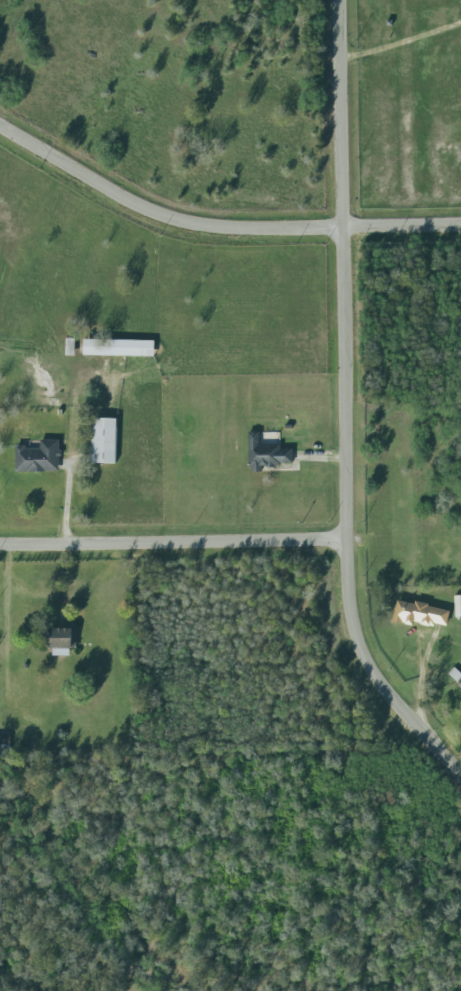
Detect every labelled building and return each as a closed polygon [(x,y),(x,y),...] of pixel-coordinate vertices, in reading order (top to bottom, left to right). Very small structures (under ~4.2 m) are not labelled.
[(66,355),(75,355),(75,339),(66,339),(66,355)] [(155,357),(155,341),(84,340),(84,355),(155,357)] [(117,419),(93,419),(92,463),(116,463),(117,419)] [(293,466),(293,450),(281,450),(281,445),(260,446),(259,433),(248,433),(249,472),(262,472),(262,466),(293,466)] [(16,446),(25,447),(25,450),(41,450),(41,441),(59,441),(59,452),(61,452),(61,457),(59,457),(59,472),(45,472),(45,473),(16,473),(16,446)] [(450,611),(398,600),(393,622),(415,626),(416,623),(434,627),(435,623),(447,626),(450,611)] [(73,629),(51,629),(52,649),(56,649),(56,650),(73,650),(73,629)]
